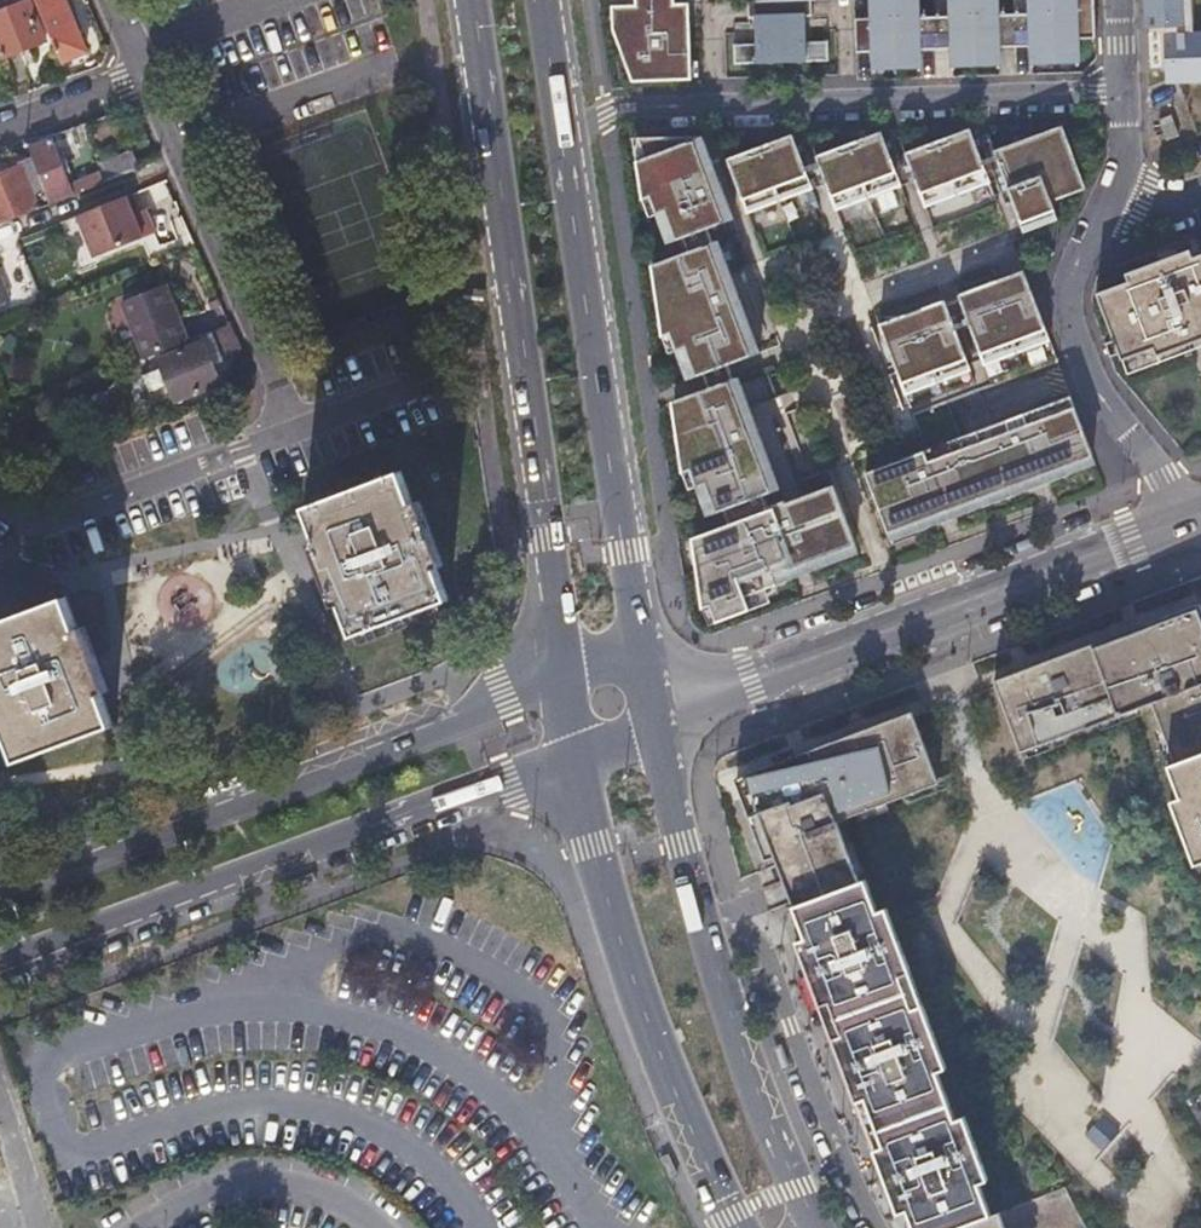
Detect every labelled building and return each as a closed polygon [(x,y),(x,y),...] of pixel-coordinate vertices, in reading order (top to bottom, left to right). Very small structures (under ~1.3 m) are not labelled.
[(48,42),(30,0),(25,0),(0,11),(0,51),(4,61),(48,42)] [(42,20),(59,62),(86,52),(65,0),(33,0),(42,20)] [(634,6),(611,6),(611,29),(632,82),(690,81),(688,3),(671,3),(671,0),(635,0),(634,6)] [(828,42),(806,42),(806,17),(813,17),(812,0),(747,1),(747,18),(755,18),(755,43),(733,43),(733,63),(829,62),(828,42)] [(920,17),(919,0),(870,0),(870,19),(855,19),(856,53),(871,52),(872,70),(921,68),(921,51),(949,50),(949,67),(999,66),(998,48),(1027,47),(1028,65),(1077,63),(1076,38),(1095,38),(1094,0),(1026,0),(1026,14),(997,15),(997,0),(947,0),(948,16),(920,17)] [(1061,124),(992,149),(1023,232),(1056,220),(1050,202),(1085,189),(1061,124)] [(969,127),(903,151),(924,208),(990,184),(969,127)] [(880,131),(814,155),(835,212),(901,188),(880,131)] [(791,133),(724,157),(745,214),(811,191),(791,133)] [(733,218),(701,134),(636,136),(638,154),(633,158),(637,198),(642,196),(659,244),(733,218)] [(26,145),(32,160),(46,195),(49,204),(73,195),(74,198),(104,187),(100,175),(71,187),(51,136),(26,145)] [(133,175),(126,157),(100,168),(107,185),(133,175)] [(32,160),(21,164),(23,171),(0,180),(0,227),(39,212),(34,199),(46,195),(32,160)] [(129,199),(75,220),(92,260),(140,242),(131,219),(136,217),(129,199)] [(759,353),(718,239),(648,263),(656,334),(668,331),(685,379),(759,353)] [(1192,269),(1189,262),(1125,285),(1128,293),(1098,305),(1119,362),(1150,351),(1154,362),(1200,344),(1200,266),(1192,269)] [(13,298),(0,264),(0,303),(13,298)] [(1022,270),(957,294),(983,368),(1049,344),(1022,270)] [(118,304),(140,359),(179,343),(158,288),(118,304)] [(942,300),(878,323),(904,395),(968,372),(942,300)] [(194,344),(149,361),(166,407),(211,390),(202,366),(239,352),(227,325),(192,338),(194,344)] [(780,489),(738,375),(668,400),(677,471),(688,467),(706,515),(780,489)] [(1070,395),(861,473),(888,544),(1097,467),(1070,395)] [(360,641),(460,600),(409,473),(309,514),(360,641)] [(687,536),(697,608),(706,607),(713,625),(768,604),(764,592),(858,556),(834,485),(687,536)] [(0,625),(0,700),(23,762),(118,725),(71,598),(0,625)] [(1197,605),(990,683),(1016,752),(1148,703),(1171,764),(1163,767),(1174,797),(1164,801),(1189,866),(1199,862),(1200,869),(1200,616),(1197,605)] [(986,1215),(974,1183),(984,1180),(960,1116),(949,1119),(939,1108),(941,1066),(917,1002),(906,1006),(894,975),(904,971),(880,906),(869,910),(858,881),(851,884),(828,826),(930,784),(905,716),(865,732),(783,764),(730,784),(754,861),(764,864),(797,937),(787,941),(812,1006),(822,1002),(834,1034),(824,1038),(848,1103),(859,1099),(877,1146),(867,1150),(890,1214),(901,1210),(907,1227),(1090,1227),(1073,1182),(986,1215)]
